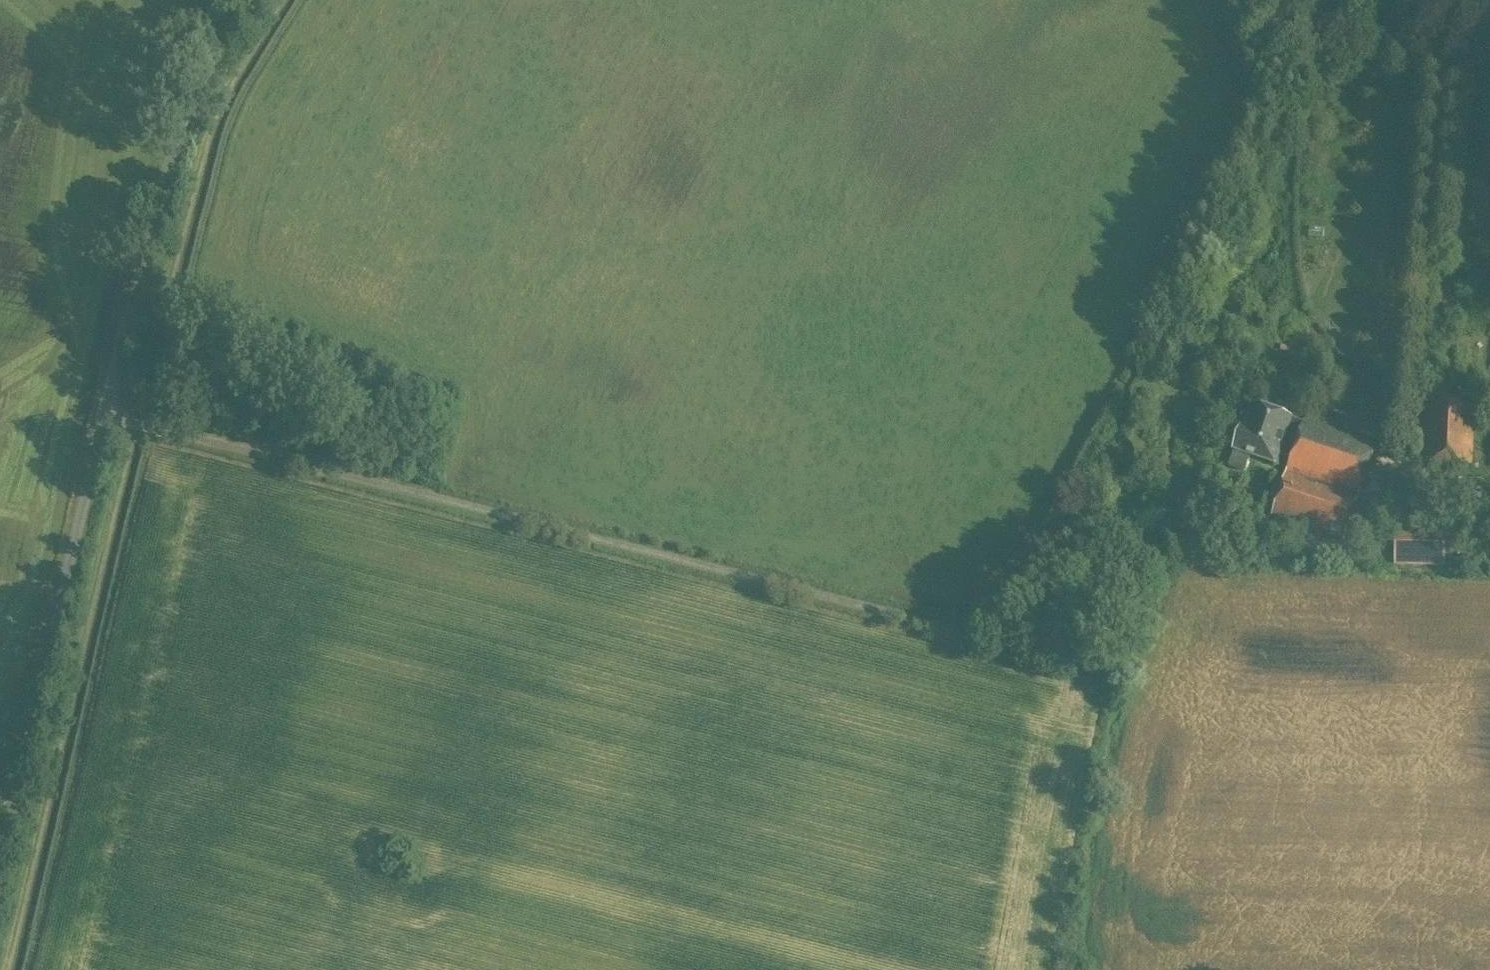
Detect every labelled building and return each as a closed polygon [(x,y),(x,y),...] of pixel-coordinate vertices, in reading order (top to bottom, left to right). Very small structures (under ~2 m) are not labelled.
[(1471,464),(1474,399),(1423,397),(1421,462),(1471,464)] [(1307,426),(1256,409),(1248,430),(1239,428),(1232,452),(1234,453),(1229,468),(1245,473),(1250,455),(1276,464),(1280,453),(1293,458),(1274,516),(1345,540),(1377,444),(1308,421),(1307,426)]
